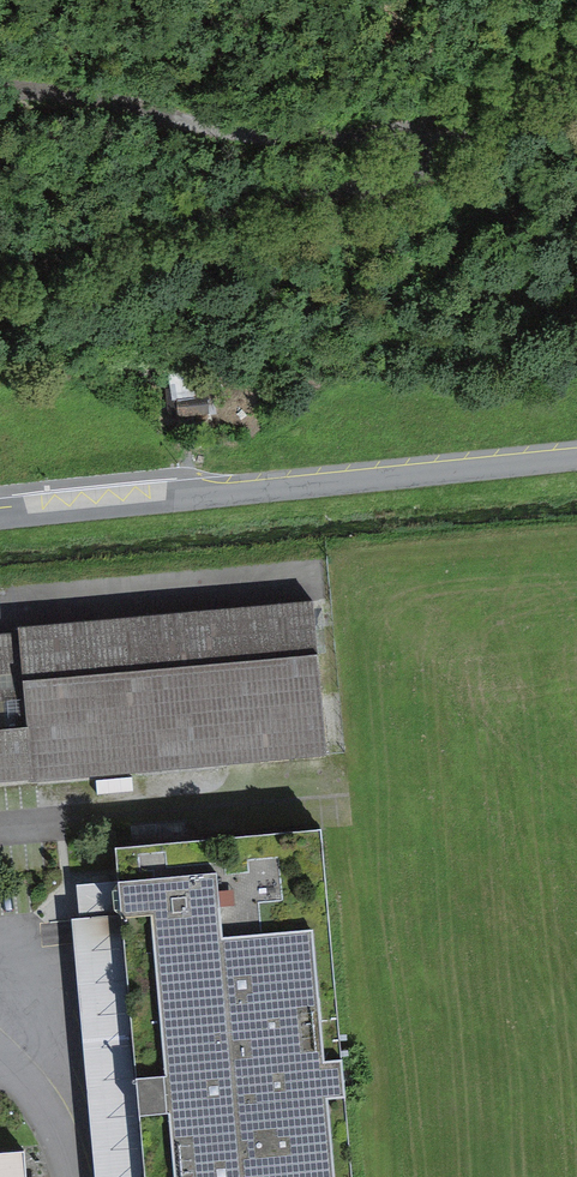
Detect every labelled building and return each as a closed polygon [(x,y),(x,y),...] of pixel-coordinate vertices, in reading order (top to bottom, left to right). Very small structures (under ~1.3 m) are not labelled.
[(44,607),(53,690),(0,695),(0,775),(333,742),(317,580),(44,607)] [(53,690),(44,607),(0,611),(0,695),(53,690)] [(129,900),(148,1091),(356,1074),(331,828),(124,848),(129,900)] [(356,1074),(148,1091),(156,1176),(366,1176),(356,1074)] [(0,1152),(0,1176),(23,1176),(20,1150),(0,1152)]
